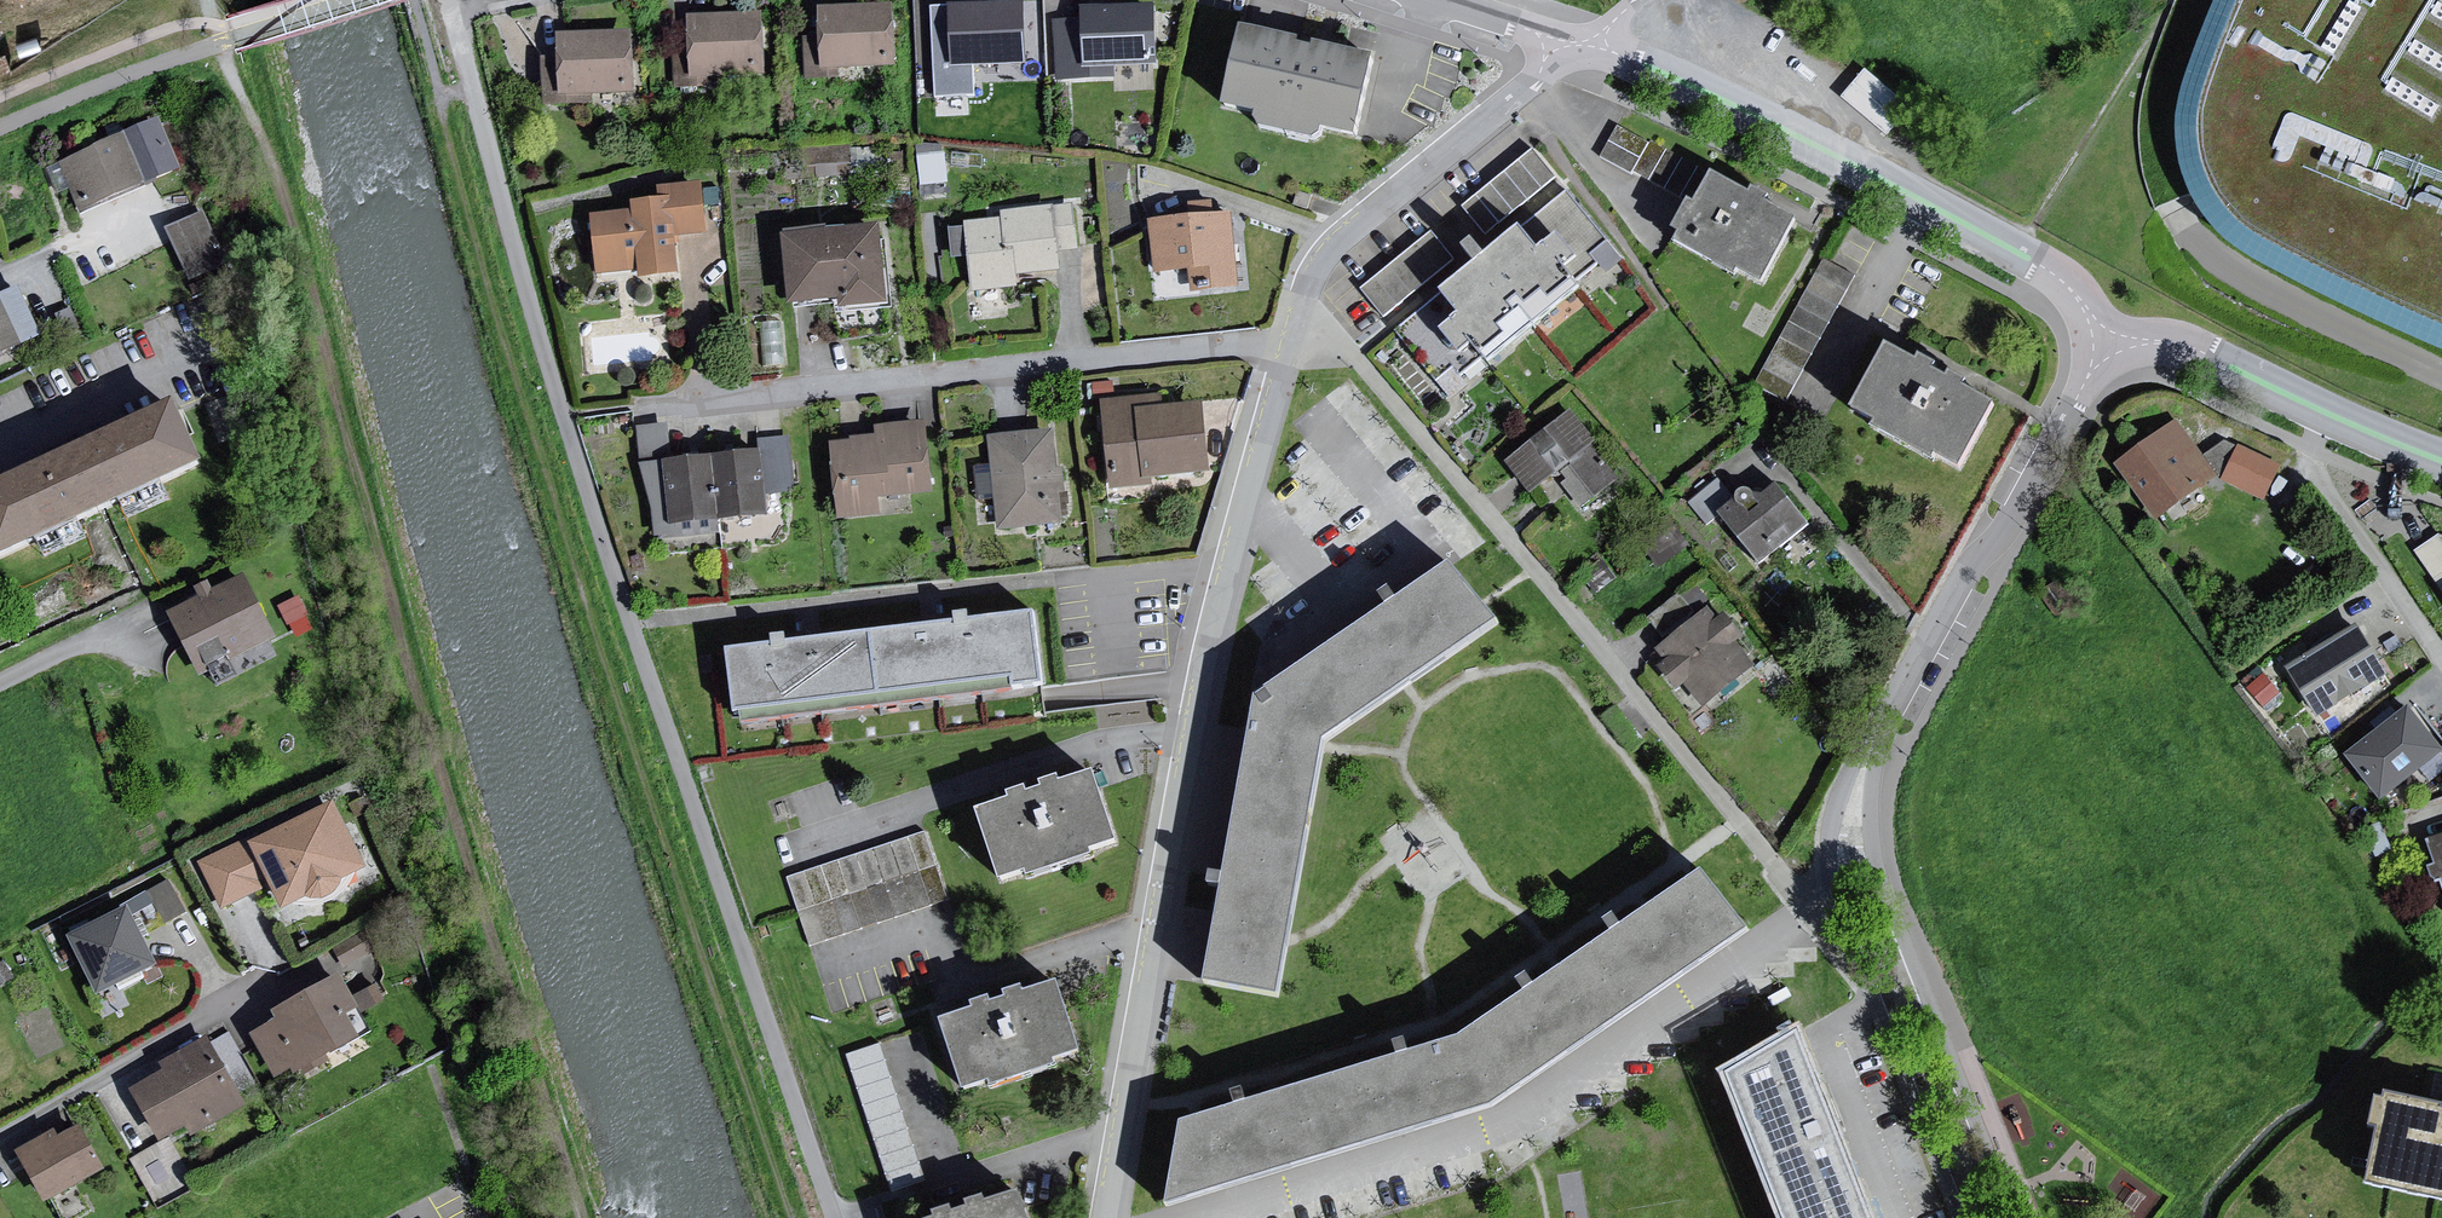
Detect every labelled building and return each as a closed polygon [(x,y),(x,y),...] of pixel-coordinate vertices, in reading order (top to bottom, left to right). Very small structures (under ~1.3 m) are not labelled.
[(2209,39),(2188,103),(2186,160),(2205,211),(2247,258),(2327,302),(2441,353),(2441,0),(2226,0),(2209,39)] [(1028,8),(952,10),(952,21),(923,22),(924,80),(984,79),(984,72),(1030,70),(1028,8)] [(1161,10),(1084,12),(1085,23),(1056,24),(1057,82),(1116,81),(1116,74),(1163,72),(1161,10)] [(900,12),(823,14),(823,25),(804,25),(805,83),(855,82),(855,75),(901,74),(900,12)] [(766,21),(690,23),(690,34),(672,35),(674,93),(722,92),(722,85),(768,83),(766,21)] [(1240,30),(1222,109),(1254,116),(1251,129),(1311,142),(1314,130),(1356,139),(1374,61),(1313,47),(1312,52),(1297,49),(1299,44),(1240,30)] [(640,38),(563,39),(563,51),(542,51),(544,109),(595,108),(595,101),(641,100),(640,38)] [(1843,89),(1890,130),(1914,102),(1867,61),(1843,89)] [(1621,126),(1604,159),(1646,181),(1664,149),(1621,126)] [(61,170),(82,221),(189,177),(168,127),(61,170)] [(923,179),(949,177),(946,147),(920,149),(923,179)] [(1536,151),(1462,208),(1483,236),(1558,178),(1536,151)] [(1697,206),(1683,235),(1691,239),(1686,248),(1773,292),(1808,223),(1722,179),(1706,211),(1697,206)] [(638,219),(596,221),(600,280),(644,277),(645,286),(684,283),(681,245),(713,243),(710,191),(663,194),(663,205),(637,207),(638,219)] [(1485,267),(1398,336),(1447,397),(1491,363),(1501,376),(1598,299),(1591,291),(1627,262),(1573,195),(1494,257),(1487,249),(1477,257),(1485,267)] [(973,266),(976,297),(1020,293),(1019,282),(1079,277),(1074,211),(1005,218),(1005,224),(967,228),(967,234),(951,235),(954,267),(973,266)] [(207,218),(169,235),(187,274),(224,257),(207,218)] [(1237,221),(1150,229),(1155,280),(1191,276),(1193,298),(1244,293),(1237,221)] [(887,233),(791,240),(796,310),(844,307),(845,316),(893,312),(887,233)] [(1435,235),(1363,293),(1386,322),(1459,263),(1435,235)] [(1824,264),(1752,393),(1783,410),(1856,282),(1824,264)] [(24,295),(0,306),(0,366),(47,344),(24,295)] [(1902,351),(1866,416),(1888,428),(1883,437),(1948,474),(1953,465),(1975,478),(2011,413),(1980,395),(1984,389),(1965,379),(1961,385),(1951,380),(1955,373),(1935,362),(1931,368),(1902,351)] [(0,480),(0,553),(207,459),(180,399),(0,480)] [(1164,400),(1103,404),(1109,494),(1153,491),(1152,484),(1217,479),(1212,410),(1165,413),(1164,400)] [(1574,419),(1509,468),(1535,501),(1558,483),(1582,514),(1614,489),(1590,458),(1599,451),(1574,419)] [(930,425),(878,430),(879,443),(836,447),(844,525),(906,518),(904,502),(938,498),(930,425)] [(2179,428),(2121,470),(2160,524),(2218,481),(2179,428)] [(1056,434),(991,441),(994,468),(978,470),(981,504),(997,502),(1000,534),(1065,527),(1062,498),(1069,497),(1066,469),(1060,470),(1056,434)] [(2240,452),(2224,485),(2269,507),(2285,473),(2240,452)] [(766,460),(667,469),(673,533),(772,524),(766,460)] [(1718,518),(1759,570),(1811,530),(1780,490),(1762,503),(1753,491),(1718,518)] [(2414,555),(2441,596),(2441,536),(2414,555)] [(1251,702),(1198,986),(1275,1001),(1286,939),(1288,927),(1290,921),(1320,748),(1321,746),(1330,739),(1401,691),(1495,626),(1485,610),(1481,605),(1448,566),(1251,702)] [(173,619),(206,682),(281,643),(249,580),(218,596),(214,588),(200,595),(204,603),(173,619)] [(1717,624),(1709,614),(1664,650),(1675,664),(1662,674),(1682,698),(1690,692),(1708,713),(1756,675),(1736,651),(1746,643),(1726,617),(1717,624)] [(783,653),(735,659),(742,718),(1020,685),(1021,696),(1053,692),(1045,620),(981,627),(980,617),(964,619),(966,630),(799,649),(798,641),(782,643),(783,653)] [(2364,630),(2288,673),(2318,726),(2394,683),(2364,630)] [(2407,705),(2345,754),(2381,799),(2441,752),(2441,749),(2407,705)] [(1007,804),(974,815),(997,883),(1021,876),(1023,883),(1090,861),(1088,855),(1115,846),(1093,776),(1059,787),(1057,781),(1038,787),(1040,794),(1026,799),(1024,792),(1005,798),(1007,804)] [(339,808),(254,849),(274,890),(286,915),(311,903),(321,905),(334,902),(343,895),(347,885),(372,874),(339,808)] [(930,834),(781,882),(803,949),(952,901),(930,834)] [(222,915),(274,890),(254,849),(250,841),(198,866),(222,915)] [(1175,1126),(1158,1210),(1491,1110),(1746,929),(1701,872),(1459,1039),(1175,1126)] [(186,918),(169,887),(148,898),(164,929),(186,918)] [(161,973),(135,915),(74,943),(100,1001),(161,973)] [(280,1026),(254,1041),(278,1085),(294,1076),(300,1086),(329,1070),(326,1064),(373,1038),(363,1020),(386,1006),(376,989),(356,1000),(345,980),(275,1018),(280,1026)] [(986,1019),(953,1030),(976,1098),(999,1090),(1002,1098),(1069,1076),(1067,1070),(1094,1061),(1071,991),(1038,1002),(1036,996),(1017,1002),(1019,1009),(1005,1014),(1003,1007),(984,1013),(986,1019)] [(1726,1077),(1782,1217),(1869,1217),(1797,1033),(1726,1077)] [(843,1060),(886,1194),(959,1170),(916,1036),(843,1060)] [(168,1076),(133,1096),(163,1148),(187,1134),(192,1143),(248,1111),(209,1043),(164,1068),(168,1076)] [(2387,1092),(2386,1098),(2377,1096),(2371,1125),(2379,1127),(2367,1183),(2441,1199),(2441,1103),(2387,1092)] [(59,1135),(20,1156),(49,1210),(111,1176),(86,1131),(64,1143),(59,1135)] [(1030,1198),(997,1209),(995,1203),(975,1209),(977,1216),(972,1217),(1036,1217),(1030,1198)]
